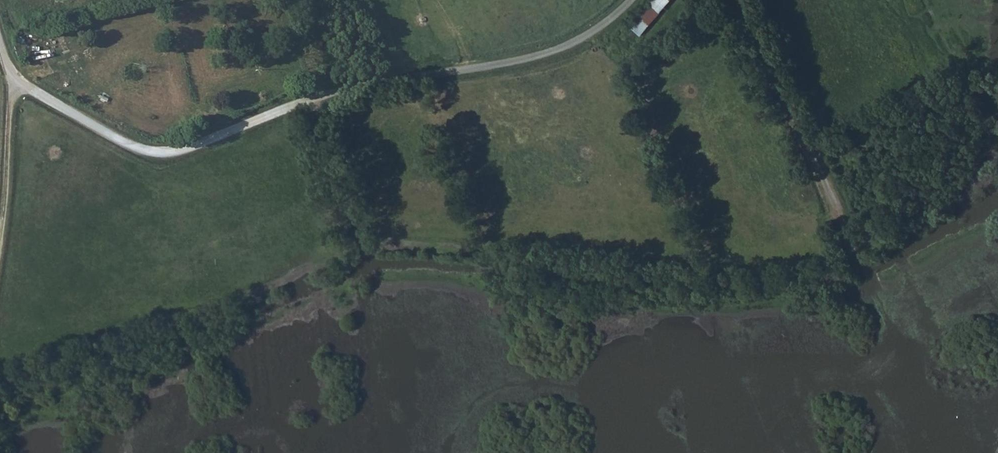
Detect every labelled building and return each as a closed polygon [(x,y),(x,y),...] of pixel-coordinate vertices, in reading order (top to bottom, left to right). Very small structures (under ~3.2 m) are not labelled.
[(676,0),(657,0),(633,28),(644,37),(676,0)]
